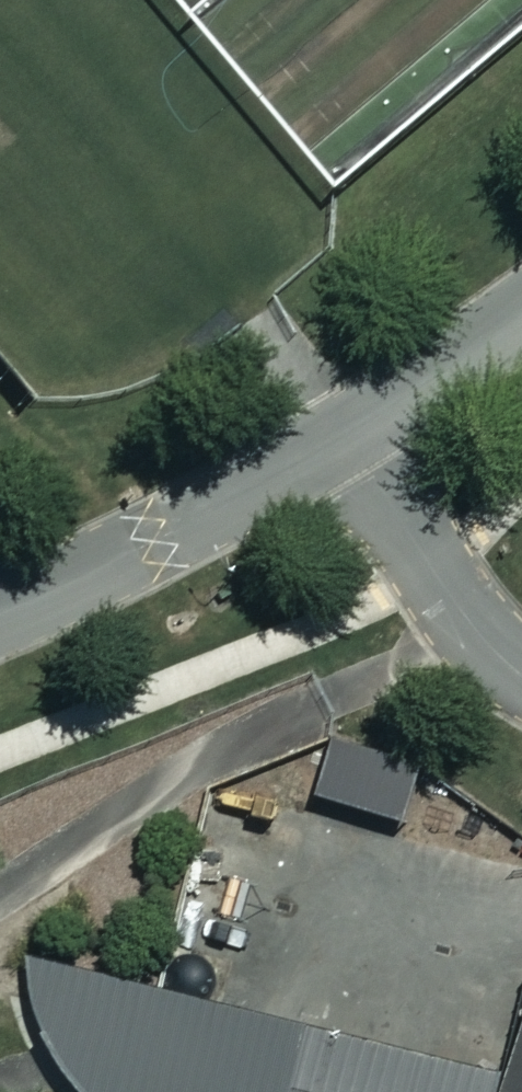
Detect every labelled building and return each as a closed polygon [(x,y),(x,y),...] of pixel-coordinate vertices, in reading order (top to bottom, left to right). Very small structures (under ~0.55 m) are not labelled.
[(492,1071),(20,949),(45,1038),(62,1066),(87,1091),(487,1091),(492,1071)]
